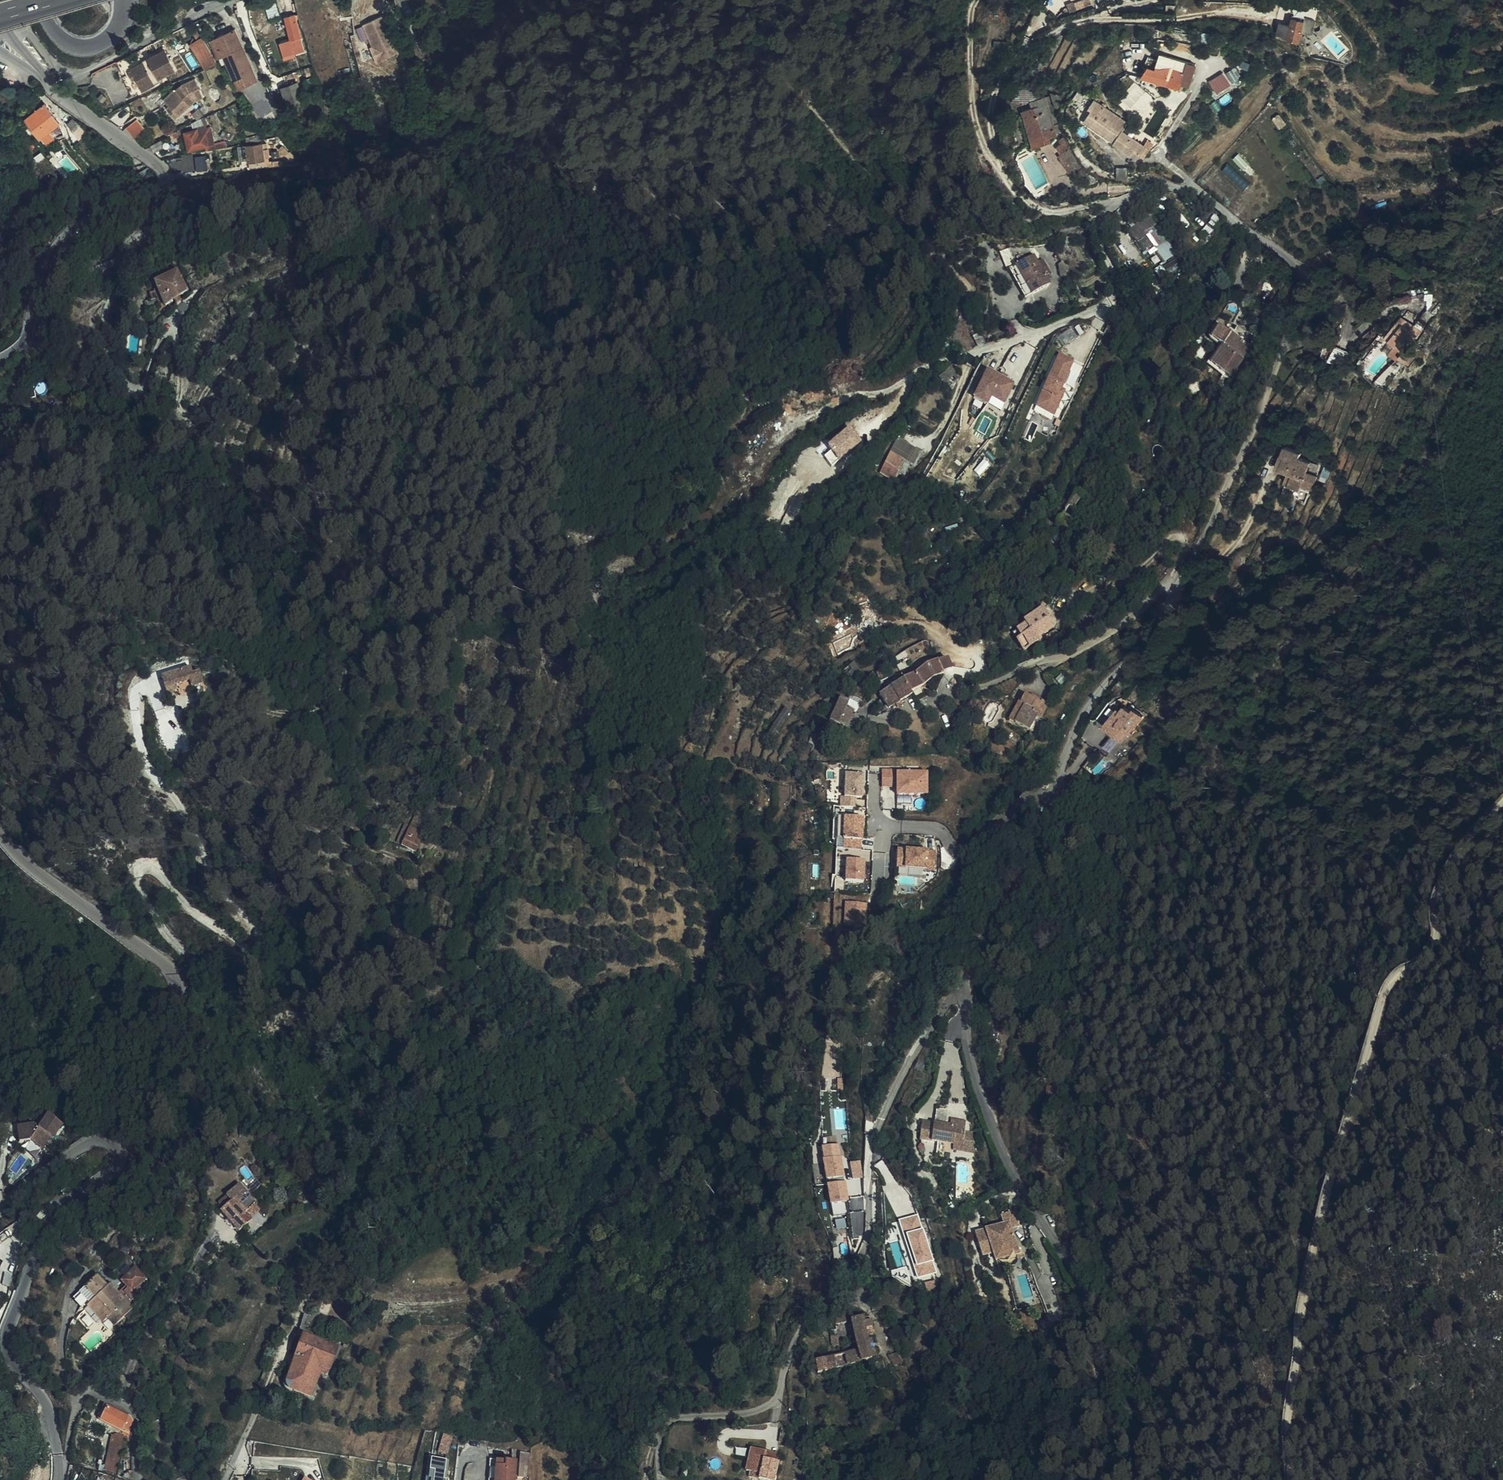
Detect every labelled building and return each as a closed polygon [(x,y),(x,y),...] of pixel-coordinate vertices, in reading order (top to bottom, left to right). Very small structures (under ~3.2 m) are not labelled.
[(376,1),(364,3),(367,28),(389,24),(387,14),(389,14),(387,0),(376,0),(376,1)] [(1076,11),(1073,3),(1067,5),(1070,13),(1076,11)] [(305,50),(296,13),(284,16),(294,53),(305,50)] [(1315,21),(1304,18),(1303,21),(1291,19),(1289,26),(1279,24),(1276,38),(1286,40),(1286,42),(1294,43),(1294,41),(1299,42),(1301,32),(1312,35),(1315,21)] [(203,37),(197,27),(192,30),(198,40),(203,37)] [(257,81),(234,30),(213,38),(220,56),(225,55),(240,88),(257,81)] [(399,32),(393,33),(388,34),(391,48),(403,45),(399,32)] [(432,48),(425,34),(416,38),(422,53),(432,48)] [(203,37),(198,40),(191,43),(207,68),(218,62),(203,37)] [(176,68),(166,49),(149,57),(143,60),(144,62),(132,68),(133,71),(130,72),(133,79),(137,77),(143,89),(163,79),(162,75),(176,68)] [(403,63),(413,59),(409,49),(397,53),(401,64),(403,63)] [(1181,85),(1187,63),(1161,55),(1155,70),(1147,66),(1140,78),(1179,89),(1181,85)] [(134,65),(129,56),(116,62),(121,72),(134,65)] [(418,75),(413,59),(403,63),(408,78),(418,75)] [(394,81),(386,62),(376,66),(384,85),(394,81)] [(1195,65),(1187,63),(1181,85),(1188,86),(1195,65)] [(1209,80),(1216,92),(1233,83),(1226,71),(1209,80)] [(177,88),(176,87),(165,97),(172,106),(169,109),(176,117),(179,114),(180,115),(191,104),(197,99),(204,97),(197,78),(182,83),(177,88)] [(312,78),(306,80),(310,93),(316,92),(312,78)] [(284,91),(287,101),(302,98),(297,83),(290,85),(291,89),(284,91)] [(1051,96),(1045,98),(1056,135),(1062,133),(1051,96)] [(1088,109),(1095,100),(1089,96),(1083,106),(1087,109),(1088,109)] [(1023,110),(1031,140),(1046,135),(1047,139),(1050,138),(1056,137),(1056,135),(1045,98),(1045,97),(1031,101),(1032,108),(1023,110)] [(1127,123),(1101,104),(1095,100),(1088,109),(1091,110),(1083,121),(1131,155),(1135,151),(1140,155),(1141,154),(1146,146),(1122,130),(1127,123)] [(59,123),(46,105),(28,119),(48,145),(55,139),(49,131),(59,123)] [(193,114),(198,119),(199,119),(204,114),(199,108),(193,114)] [(206,116),(201,118),(205,125),(210,123),(206,116)] [(80,140),(89,130),(81,123),(80,124),(73,118),(67,124),(74,131),(72,132),(74,135),(80,140)] [(147,130),(138,118),(126,127),(136,139),(147,130)] [(208,145),(210,150),(227,147),(225,141),(215,143),(211,126),(186,132),(190,150),(208,145)] [(1085,144),(1076,128),(1070,131),(1079,148),(1085,144)] [(234,133),(223,129),(221,135),(231,139),(234,133)] [(246,136),(247,143),(264,140),(263,133),(246,136)] [(71,138),(74,145),(80,140),(74,135),(71,138)] [(1046,135),(1031,140),(1033,147),(1050,142),(1050,138),(1047,139),(1046,135)] [(165,145),(162,138),(150,143),(153,150),(165,145)] [(1056,148),(1061,155),(1071,148),(1066,142),(1061,145),(1056,148)] [(282,156),(288,151),(284,146),(277,151),(282,156)] [(1071,148),(1061,155),(1058,157),(1061,160),(1060,161),(1072,177),(1078,173),(1091,184),(1095,178),(1082,167),(1074,156),(1071,148)] [(265,160),(247,162),(248,169),(265,167),(265,160)] [(1127,179),(1127,171),(1127,167),(1116,167),(1117,179),(1127,179)] [(1155,249),(1156,251),(1168,243),(1149,217),(1129,233),(1146,256),(1155,249)] [(1156,251),(1165,262),(1176,253),(1168,243),(1156,251)] [(1033,256),(1015,267),(1031,295),(1049,285),(1033,256)] [(1157,268),(1161,277),(1181,268),(1177,259),(1157,268)] [(1031,295),(1015,267),(1009,270),(1025,299),(1031,295)] [(174,301),(178,298),(186,293),(176,276),(155,285),(159,293),(149,295),(152,303),(162,299),(166,307),(174,301)] [(1412,332),(1415,327),(1403,318),(1387,338),(1391,342),(1404,326),(1412,332)] [(1413,343),(1421,332),(1415,327),(1412,332),(1404,326),(1391,342),(1396,346),(1404,352),(1400,358),(1409,365),(1421,349),(1413,343)] [(1231,337),(1218,328),(1210,339),(1222,347),(1210,365),(1231,378),(1250,349),(1244,345),(1250,337),(1237,328),(1231,337)] [(1397,361),(1400,358),(1404,352),(1396,346),(1389,355),(1397,361)] [(1353,355),(1339,347),(1331,361),(1345,369),(1353,355)] [(1074,388),(1079,374),(1070,370),(1074,360),(1058,353),(1035,406),(1055,415),(1068,385),(1074,388)] [(1072,370),(1081,374),(1084,366),(1074,363),(1072,370)] [(973,398),(1003,411),(1016,381),(986,368),(973,398)] [(202,383),(207,373),(201,371),(197,381),(202,383)] [(944,385),(954,377),(951,374),(946,379),(943,376),(939,379),(944,385)] [(668,392),(666,387),(659,390),(662,396),(668,392)] [(834,463),(862,444),(851,427),(822,447),(834,463)] [(916,461),(923,453),(898,441),(891,455),(904,462),(913,467),(916,462),(916,461)] [(1286,446),(1286,447),(1282,456),(1287,458),(1281,470),(1290,474),(1294,476),(1290,485),(1301,490),(1303,484),(1312,462),(1301,458),(1302,453),(1286,446)] [(924,454),(923,453),(916,461),(916,462),(918,463),(920,462),(924,454)] [(881,472),(895,479),(904,462),(891,455),(881,472)] [(1287,458),(1282,456),(1277,469),(1281,470),(1287,458)] [(1313,460),(1312,462),(1303,484),(1314,489),(1323,464),(1313,460)] [(1290,474),(1286,484),(1290,485),(1294,476),(1290,474)] [(695,530),(715,520),(711,513),(692,524),(695,530)] [(1102,542),(1096,538),(1093,542),(1100,546),(1102,542)] [(1040,637),(1053,627),(1041,610),(1024,622),(1025,625),(1017,631),(1021,638),(1017,641),(1024,651),(1038,641),(1037,639),(1040,637)] [(1021,638),(1017,631),(1012,634),(1017,641),(1021,638)] [(948,660),(947,660),(937,663),(942,673),(951,669),(948,660)] [(942,673),(937,663),(926,667),(915,676),(903,681),(910,693),(921,688),(931,680),(936,678),(943,675),(942,673)] [(860,671),(854,664),(844,671),(850,679),(860,671)] [(187,677),(189,686),(190,689),(202,684),(199,673),(187,677)] [(179,689),(189,686),(187,677),(186,674),(175,678),(179,689)] [(1142,690),(1148,682),(1142,677),(1135,685),(1142,690)] [(903,681),(901,678),(887,687),(888,690),(880,696),(882,700),(888,708),(889,709),(912,696),(910,693),(903,681)] [(1134,705),(1143,695),(1135,689),(1127,698),(1134,705)] [(1050,705),(1041,700),(1039,704),(1030,698),(1023,694),(1018,703),(1023,706),(1014,722),(1031,732),(1036,734),(1044,720),(1042,718),(1050,705)] [(1039,704),(1041,700),(1032,695),(1030,698),(1039,704)] [(830,721),(832,722),(843,727),(854,712),(846,708),(849,703),(843,700),(839,700),(830,721)] [(888,708),(882,700),(876,704),(882,711),(888,708)] [(1023,706),(1018,703),(1009,719),(1014,722),(1023,706)] [(1126,706),(1122,710),(1119,714),(1117,712),(1105,726),(1123,742),(1144,716),(1135,709),(1133,711),(1126,706)] [(658,713),(660,709),(655,707),(650,716),(658,720),(661,714),(658,713)] [(1037,735),(1036,734),(1031,732),(1027,738),(1033,742),(1037,735)] [(882,771),(882,788),(896,787),(896,795),(929,794),(928,770),(882,771)] [(856,799),(864,799),(864,773),(843,774),(843,808),(857,807),(856,799)] [(433,812),(424,808),(420,816),(413,831),(423,835),(433,812)] [(420,816),(416,814),(409,829),(413,831),(420,816)] [(863,850),(864,816),(840,815),(838,849),(863,850)] [(395,844),(401,847),(409,829),(404,827),(395,844)] [(401,847),(405,848),(415,853),(421,839),(423,835),(413,831),(409,829),(401,847)] [(896,848),(897,869),(937,869),(936,848),(896,848)] [(845,859),(845,882),(865,882),(865,859),(845,859)] [(573,912),(574,902),(561,899),(559,909),(573,912)] [(867,926),(867,902),(844,902),(844,926),(867,926)] [(19,1145),(61,1142),(59,1120),(17,1123),(19,1145)] [(955,1128),(921,1125),(920,1142),(954,1145),(964,1146),(964,1137),(965,1128),(955,1128)] [(964,1146),(954,1145),(953,1151),(969,1153),(971,1138),(964,1137),(964,1146)] [(831,1216),(849,1214),(841,1144),(817,1146),(819,1163),(813,1164),(815,1187),(828,1185),(831,1216)] [(852,1178),(863,1177),(861,1161),(850,1162),(852,1178)] [(259,1188),(254,1183),(249,1188),(254,1193),(259,1188)] [(238,1187),(227,1196),(232,1202),(244,1215),(255,1204),(238,1187)] [(232,1202),(227,1196),(218,1205),(223,1210),(232,1202)] [(865,1211),(864,1198),(849,1200),(850,1212),(865,1211)] [(232,1202),(223,1210),(220,1213),(238,1232),(250,1222),(244,1215),(232,1202)] [(852,1237),(867,1235),(865,1212),(850,1213),(852,1237)] [(1001,1217),(1004,1226),(1010,1224),(1012,1230),(1020,1228),(1014,1213),(1001,1217)] [(938,1272),(919,1214),(899,1220),(918,1278),(938,1272)] [(1012,1230),(1010,1224),(1004,1226),(986,1232),(976,1235),(984,1259),(994,1255),(996,1263),(1020,1255),(1012,1230)] [(128,1288),(121,1295),(129,1303),(142,1290),(138,1286),(145,1278),(135,1268),(121,1281),(125,1286),(128,1288)] [(107,1319),(115,1326),(133,1308),(129,1303),(121,1295),(118,1292),(110,1284),(107,1287),(97,1276),(84,1289),(95,1299),(89,1304),(87,1306),(103,1322),(107,1319)] [(125,1286),(118,1292),(121,1295),(128,1288),(125,1286)] [(95,1299),(84,1289),(73,1299),(81,1307),(83,1305),(89,1304),(95,1299)] [(845,1324),(845,1322),(843,1317),(833,1319),(835,1327),(845,1324)] [(873,1334),(871,1324),(870,1319),(862,1321),(862,1318),(849,1321),(853,1336),(866,1333),(866,1336),(873,1334)] [(111,1330),(115,1326),(107,1319),(103,1322),(111,1330)] [(866,1333),(853,1336),(857,1352),(874,1347),(872,1338),(867,1339),(866,1336),(866,1333)] [(302,1336),(294,1358),(300,1359),(297,1371),(305,1374),(298,1393),(310,1397),(319,1373),(322,1367),(330,1370),(337,1348),(302,1336)] [(874,1347),(857,1352),(860,1363),(870,1360),(872,1360),(869,1351),(874,1350),(874,1347)] [(860,1363),(857,1352),(841,1356),(842,1368),(847,1366),(860,1363)] [(899,1353),(889,1356),(894,1367),(904,1365),(899,1353)] [(823,1360),(825,1373),(842,1368),(841,1356),(823,1360)] [(300,1359),(294,1358),(287,1379),(286,1383),(287,1387),(289,1390),(292,1391),(298,1393),(305,1374),(297,1371),(300,1359)] [(823,1360),(814,1363),(816,1375),(825,1373),(823,1360)] [(322,1367),(319,1373),(327,1376),(328,1375),(330,1370),(322,1367)] [(122,1431),(128,1417),(105,1406),(98,1420),(122,1431)] [(130,1418),(128,1417),(122,1431),(122,1433),(131,1437),(131,1425),(133,1422),(130,1418)] [(788,1439),(788,1434),(781,1432),(779,1442),(782,1443),(783,1438),(788,1439)] [(116,1474),(124,1438),(119,1436),(113,1438),(106,1472),(116,1474)] [(772,1461),(766,1460),(768,1453),(751,1449),(746,1471),(749,1472),(759,1474),(758,1479),(760,1479),(768,1479),(772,1461)] [(529,1465),(530,1452),(522,1452),(521,1464),(529,1465)] [(447,1459),(429,1457),(426,1479),(444,1479),(447,1459)] [(515,1462),(489,1460),(488,1479),(514,1479),(515,1462)] [(125,1479),(132,1479),(132,1472),(128,1472),(122,1479),(125,1479)]
